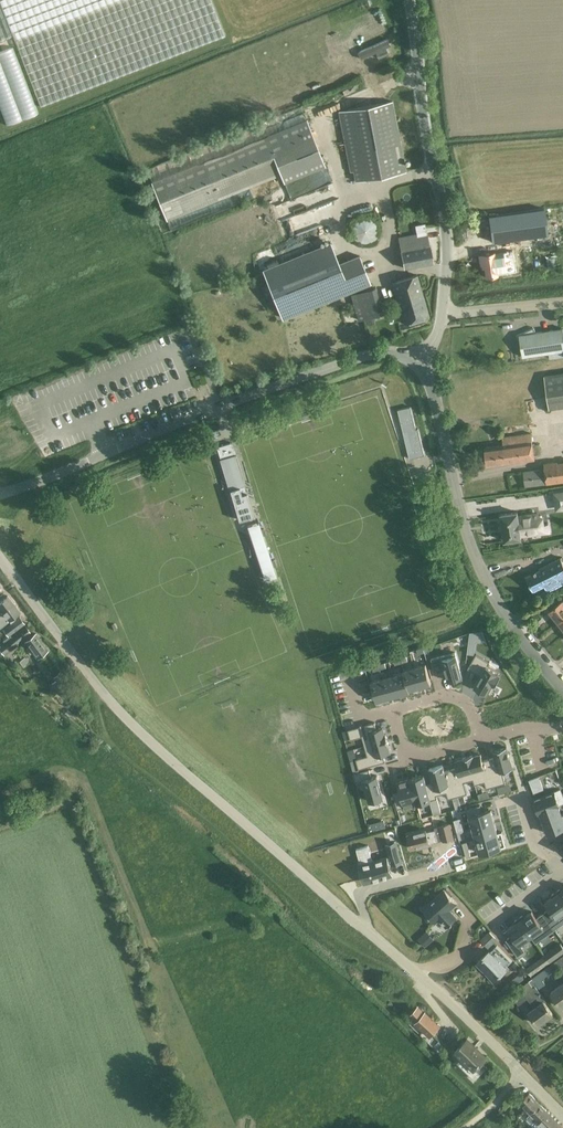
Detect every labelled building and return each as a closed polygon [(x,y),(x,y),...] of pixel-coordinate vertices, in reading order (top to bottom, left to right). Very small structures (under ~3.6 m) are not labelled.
[(13,35),(40,106),(226,34),(212,0),(0,0),(0,40),(13,35)] [(0,51),(0,109),(6,125),(38,114),(14,46),(0,51)] [(405,171),(392,101),(354,108),(337,111),(350,172),(353,171),(355,181),(367,179),(405,171)] [(166,219),(280,174),(284,183),(325,167),(307,119),(150,181),(166,219)] [(543,209),(487,215),(490,241),(545,235),(543,209)] [(362,243),(365,243),(367,243),(369,243),(371,241),(373,240),(375,238),(376,236),(377,234),(378,232),(378,230),(378,227),(377,225),(376,223),(375,221),(373,219),(371,218),(369,217),(367,216),(365,216),(362,216),(360,217),(358,218),(356,219),(354,221),(353,223),(352,225),(351,227),(351,230),(351,232),(352,234),(353,236),(354,238),(356,240),(358,241),(360,243),(362,243)] [(429,246),(426,232),(399,238),(404,268),(433,263),(430,246),(429,246)] [(262,268),(282,319),(370,283),(359,254),(339,262),(330,241),(262,268)] [(502,253),(494,254),(494,253),(479,255),(480,264),(483,264),(486,277),(507,273),(505,260),(503,260),(502,253)] [(417,275),(392,282),(404,324),(429,316),(417,275)] [(376,287),(350,294),(358,321),(383,314),(376,287)] [(535,328),(517,336),(522,347),(523,357),(549,353),(550,359),(562,357),(562,328),(537,332),(535,328)] [(549,407),(562,406),(562,371),(546,373),(549,407)] [(411,406),(398,410),(403,433),(407,432),(411,451),(408,452),(410,459),(425,455),(418,428),(416,429),(411,406)] [(219,429),(211,432),(213,437),(218,436),(220,432),(219,429)] [(503,445),(485,447),(487,465),(534,459),(534,455),(541,454),(540,444),(533,445),(531,433),(502,437),(503,445)] [(220,459),(219,459),(229,490),(230,490),(238,520),(254,516),(245,485),(236,454),(235,454),(232,442),(217,447),(220,459)] [(547,483),(562,481),(562,460),(544,462),(545,469),(547,483)] [(518,516),(517,512),(501,514),(504,541),(521,539),(521,535),(549,532),(548,524),(538,525),(537,514),(518,516)] [(260,520),(248,524),(265,579),(278,575),(260,520)] [(544,585),(547,592),(562,584),(562,562),(560,557),(538,568),(540,570),(526,577),(533,591),(544,585)] [(0,609),(0,625),(1,626),(9,620),(11,623),(3,628),(8,635),(24,624),(19,616),(16,619),(14,616),(20,612),(8,596),(0,602),(0,608),(0,609)] [(558,622),(562,618),(562,601),(549,611),(558,622)] [(0,643),(0,649),(4,655),(18,645),(17,644),(31,633),(25,625),(0,643)] [(30,653),(32,651),(37,657),(48,650),(36,634),(25,642),(29,646),(26,648),(30,653)] [(442,650),(430,653),(434,669),(445,666),(449,681),(456,680),(456,682),(462,680),(461,678),(463,678),(457,655),(444,659),(442,650)] [(480,654),(472,669),(482,675),(475,687),(487,694),(489,691),(491,693),(502,675),(488,667),(491,661),(480,654)] [(426,664),(415,667),(421,687),(432,684),(426,664)] [(415,667),(404,671),(404,672),(409,691),(421,687),(415,667)] [(68,697),(76,691),(61,670),(54,675),(56,679),(51,683),(61,695),(65,692),(68,697)] [(404,672),(394,675),(399,695),(410,692),(409,691),(404,672)] [(394,675),(383,678),(389,698),(399,695),(394,675)] [(383,678),(372,681),(377,701),(389,698),(383,678)] [(376,724),(350,731),(352,740),(361,737),(363,737),(366,746),(388,740),(387,734),(386,734),(384,728),(377,730),(376,724)] [(369,756),(357,759),(360,769),(386,762),(384,755),(391,753),(389,746),(390,745),(388,740),(366,746),(369,756)] [(495,757),(489,759),(496,786),(506,783),(503,771),(512,768),(506,747),(493,751),(495,757)] [(468,756),(468,757),(474,779),(484,777),(486,784),(487,788),(496,786),(489,759),(482,761),(481,758),(480,754),(474,756),(473,755),(468,756)] [(457,768),(451,770),(458,796),(467,793),(466,788),(464,782),(474,779),(468,757),(468,756),(463,758),(463,759),(455,761),(456,765),(457,768)] [(442,764),(429,768),(434,785),(435,789),(446,787),(449,798),(458,796),(451,770),(444,771),(443,768),(442,764)] [(370,769),(355,773),(356,781),(365,779),(370,801),(384,798),(378,775),(372,777),(370,769)] [(424,775),(411,779),(418,803),(438,798),(435,789),(434,785),(427,786),(424,775)] [(401,794),(395,796),(399,808),(418,803),(411,779),(398,782),(400,789),(401,794)] [(538,811),(558,803),(554,792),(534,799),(538,811)] [(543,821),(561,815),(558,805),(559,804),(558,803),(538,811),(538,812),(540,811),(543,821)] [(480,806),(467,809),(473,828),(494,822),(491,810),(482,813),(480,806)] [(543,821),(548,834),(562,828),(562,819),(561,815),(543,821)] [(494,822),(473,828),(476,839),(497,833),(494,822)] [(434,830),(426,832),(426,830),(407,835),(411,848),(443,840),(443,841),(454,838),(450,823),(438,826),(439,826),(434,828),(434,830)] [(457,832),(459,839),(466,838),(464,830),(457,832)] [(497,833),(476,839),(480,854),(506,847),(502,832),(497,833)] [(462,843),(467,858),(471,856),(467,842),(462,843)] [(371,845),(359,848),(363,864),(361,864),(366,882),(393,875),(391,864),(394,864),(404,862),(399,843),(389,846),(392,856),(375,860),(371,845)] [(439,920),(446,928),(457,918),(450,910),(457,903),(444,889),(422,909),(435,923),(439,920)] [(556,892),(551,895),(552,897),(545,902),(550,908),(543,913),(555,930),(562,924),(562,902),(556,892)] [(555,930),(543,913),(536,918),(532,911),(524,916),(523,915),(518,918),(536,943),(555,930)] [(536,943),(518,918),(514,921),(515,923),(508,928),(513,935),(506,940),(517,956),(525,951),(520,944),(531,936),(536,943)] [(491,944),(495,939),(489,933),(484,938),(491,944)] [(429,946),(434,941),(428,934),(423,939),(429,946)] [(497,945),(490,952),(489,951),(477,963),(494,981),(506,968),(505,967),(512,961),(497,945)] [(562,964),(562,961),(560,957),(550,964),(554,970),(562,964)] [(536,961),(529,967),(534,974),(541,968),(536,961)] [(542,979),(554,970),(550,964),(531,978),(536,986),(537,985),(539,988),(545,984),(542,979)] [(527,998),(534,1007),(529,1011),(538,1024),(553,1014),(543,1001),(545,999),(535,986),(533,988),(528,981),(510,994),(518,1005),(527,998)] [(562,983),(551,992),(561,1007),(562,1006),(562,984),(562,983)] [(424,1013),(418,1007),(411,1014),(417,1020),(415,1022),(430,1036),(439,1026),(425,1012),(424,1013)] [(474,1068),(485,1057),(467,1039),(455,1050),(474,1068)] [(530,1127),(547,1111),(529,1093),(520,1102),(526,1108),(518,1116),(530,1127)] [(561,1126),(547,1111),(530,1127),(529,1127),(559,1127),(561,1126)]
